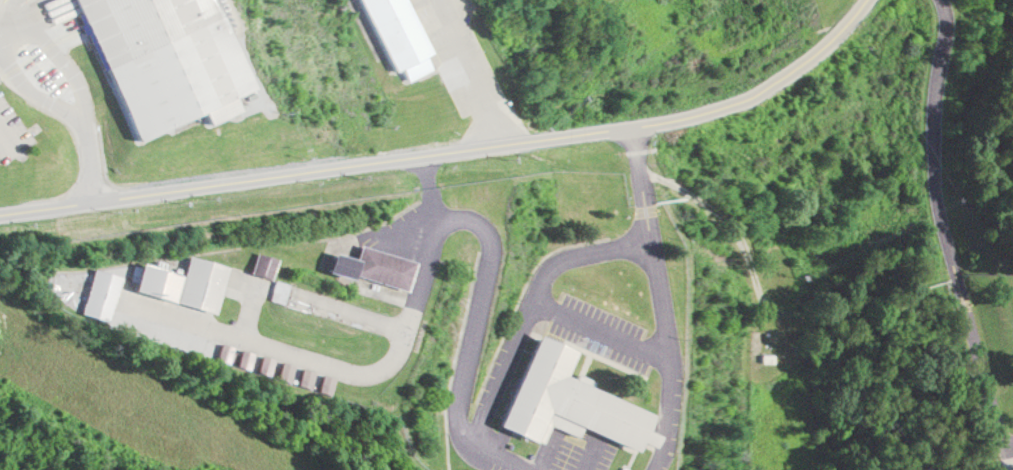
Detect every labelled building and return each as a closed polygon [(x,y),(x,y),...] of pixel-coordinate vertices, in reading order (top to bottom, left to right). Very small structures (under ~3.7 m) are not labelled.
[(126,139),(197,113),(200,117),(202,122),(234,110),(228,94),(240,90),(207,0),(74,0),(126,139)] [(383,75),(402,68),(407,80),(433,69),(426,54),(429,53),(406,0),(351,0),(383,75)] [(404,290),(412,260),(360,246),(357,259),(332,252),(327,270),(404,290)] [(175,303),(214,312),(226,264),(187,255),(175,303)] [(131,289),(171,301),(179,275),(139,263),(131,289)] [(114,300),(88,290),(80,312),(106,322),(114,300)] [(497,426),(540,442),(547,424),(577,435),(579,428),(634,449),(637,441),(649,446),(652,435),(641,431),(649,411),(561,377),(571,349),(532,334),(497,426)]
